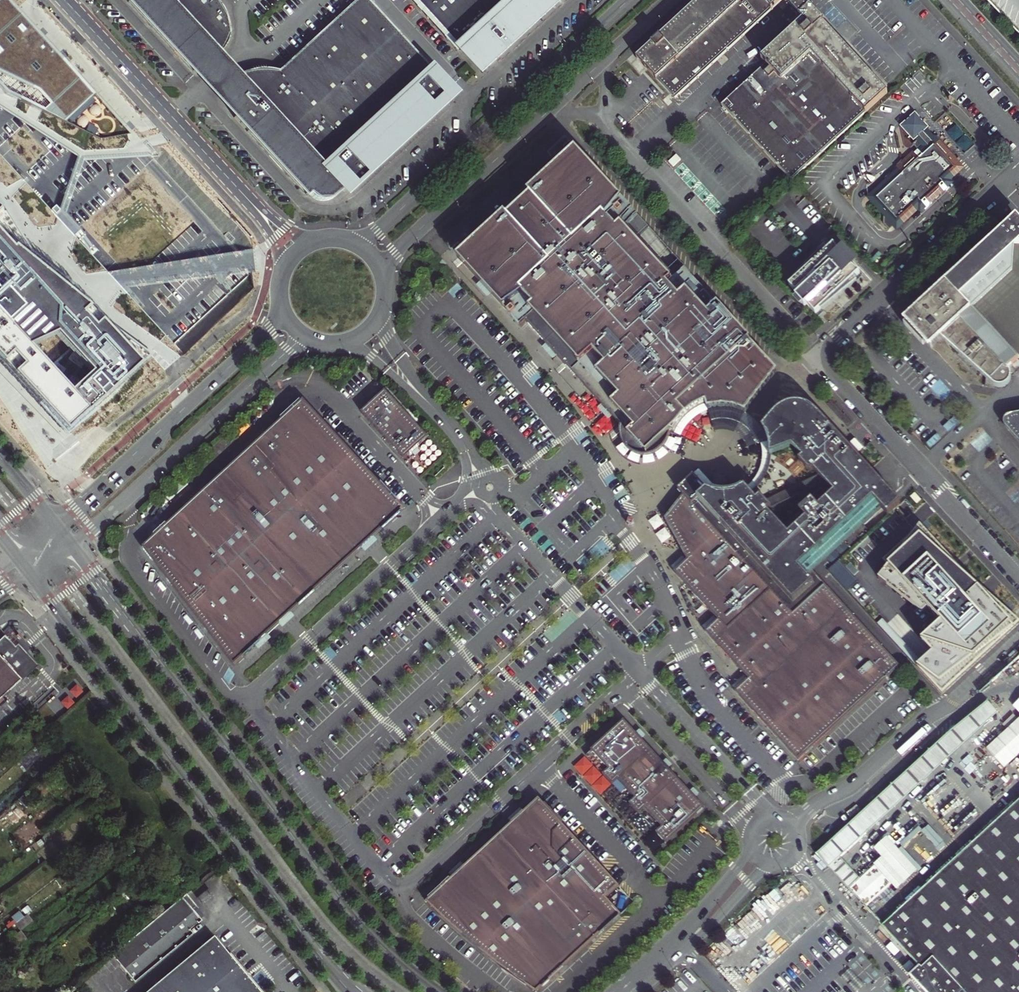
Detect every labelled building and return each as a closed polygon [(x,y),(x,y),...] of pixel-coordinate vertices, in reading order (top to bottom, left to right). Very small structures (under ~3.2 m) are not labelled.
[(78,154),(81,156),(85,156),(151,153),(159,152),(149,142),(134,127),(11,0),(0,0),(0,105),(78,154)] [(198,70),(199,69),(201,71),(219,54),(223,50),(226,44),(229,34),(229,19),(226,10),(223,6),(218,0),(135,0),(198,70)] [(279,71),(265,69),(250,71),(239,76),(229,83),(227,85),(226,87),(226,89),(226,92),(226,94),(242,112),(238,115),(310,195),(312,193),(316,197),(320,199),(328,199),(333,198),(344,188),(345,190),(355,182),(357,184),(368,175),(366,172),(420,122),(422,125),(433,115),(430,112),(440,103),(438,100),(443,96),(432,84),(434,81),(427,73),(432,68),(369,0),(356,0),(279,71)] [(459,47),(468,39),(487,59),(492,55),(495,58),(505,48),(502,45),(551,0),(415,0),(459,47)] [(780,0),(698,0),(633,60),(670,101),(779,0),(780,0)] [(813,15),(814,8),(811,5),(807,8),(802,3),(799,0),(780,0),(779,0),(791,14),(799,22),(802,25),(813,15)] [(1018,36),(1018,0),(985,0),(1018,36)] [(813,15),(802,25),(798,29),(800,32),(765,64),(720,105),(790,181),(887,93),(822,23),(825,20),(821,16),(817,20),(813,15)] [(802,25),(799,22),(760,59),(765,64),(800,32),(798,29),(802,25)] [(210,83),(238,115),(242,112),(226,94),(226,92),(226,89),(226,87),(227,85),(229,83),(239,76),(229,65),(219,54),(201,71),(199,69),(198,70),(210,83)] [(438,100),(440,103),(430,112),(433,115),(456,93),(444,81),(432,68),(427,73),(434,81),(432,84),(443,96),(438,100)] [(951,165),(957,160),(941,142),(932,150),(928,146),(923,151),(921,149),(914,155),(912,152),(895,169),(900,173),(873,198),(885,211),(882,214),(879,222),(887,230),(916,203),(918,206),(943,183),(940,180),(942,177),(944,179),(954,169),(951,165)] [(751,417),(777,372),(763,358),(765,357),(703,291),(696,297),(681,281),(679,284),(677,282),(626,227),(617,235),(608,225),(617,217),(622,213),(616,206),(597,224),(569,194),(588,176),(592,172),(585,164),(586,163),(574,150),(456,259),(510,317),(524,305),(533,315),(525,323),(577,379),(599,358),(606,365),(583,386),(620,425),(620,431),(621,436),(623,441),(626,445),(630,448),(637,451),(643,452),(650,452),(657,449),(662,445),(664,442),(667,438),(669,429),(672,430),(679,419),(688,411),(698,404),(704,402),(712,410),(725,409),(741,412),(746,414),(751,417)] [(74,434),(144,370),(161,354),(174,342),(126,289),(109,271),(75,233),(67,225),(51,208),(0,152),(0,354),(9,363),(74,434)] [(588,176),(569,194),(597,224),(616,206),(588,176)] [(617,217),(608,225),(617,235),(626,227),(617,217)] [(1008,225),(995,237),(996,238),(991,244),(990,243),(935,294),(935,293),(914,311),(915,313),(923,321),(914,328),(907,320),(906,319),(904,321),(908,324),(905,327),(924,349),(927,346),(931,350),(933,349),(932,348),(924,339),(932,331),(940,340),(944,337),(965,361),(967,359),(970,362),(981,374),(979,375),(993,388),(998,390),(1002,390),(1004,390),(1006,389),(1010,385),(1011,381),(1011,376),(1009,372),(1006,369),(1012,364),(1018,357),(1018,221),(1016,218),(1008,225)] [(795,298),(803,307),(806,304),(814,314),(821,308),(822,310),(857,281),(854,278),(859,273),(852,267),(845,261),(839,254),(833,246),(829,250),(825,246),(794,279),(795,280),(789,287),(798,296),(795,298)] [(524,305),(510,317),(520,327),(525,323),(533,315),(524,305)] [(923,321),(915,313),(907,320),(914,328),(923,321)] [(940,340),(932,331),(924,339),(932,348),(940,340)] [(787,356),(793,351),(789,347),(784,352),(787,356)] [(599,358),(577,379),(583,386),(606,365),(599,358)] [(436,435),(395,390),(371,412),(412,457),(436,435)] [(182,517),(151,545),(238,666),(284,625),(297,613),(369,547),(382,535),(412,508),(319,405),(313,398),(276,432),(277,434),(183,519),(182,517)] [(789,545),(870,470),(856,456),(819,417),(808,409),(798,407),(787,411),(766,434),(770,447),(771,463),(766,479),(760,487),(753,494),(744,500),(735,493),(727,495),(722,495),(717,494),(712,493),(707,491),(708,490),(694,476),(693,476),(678,490),(684,496),(665,520),(670,528),(695,563),(682,574),(727,622),(714,634),(756,681),(742,694),(782,737),(800,756),(901,666),(812,570),(789,545)] [(1001,424),(1006,432),(1018,447),(1018,420),(1001,424)] [(277,434),(276,432),(182,517),(183,519),(277,434)] [(419,472),(428,464),(418,455),(410,464),(419,472)] [(812,570),(865,524),(848,507),(878,479),(870,470),(789,545),(812,570)] [(865,524),(894,496),(885,487),(878,479),(848,507),(865,524)] [(920,640),(934,655),(920,668),(943,693),(970,668),(1005,636),(1018,623),(986,593),(983,589),(961,568),(921,528),(880,579),(926,615),(936,625),(920,640)] [(372,551),(385,539),(382,535),(369,547),(372,551)] [(300,617),(297,613),(284,625),(287,629),(300,617)] [(5,694),(3,692),(5,690),(7,692),(22,678),(34,667),(36,665),(22,651),(18,646),(15,649),(4,638),(0,642),(0,698),(5,694)] [(991,701),(972,713),(986,727),(1018,763),(1018,732),(991,701)] [(938,770),(986,727),(972,713),(870,802),(882,819),(913,791),(938,770)] [(642,734),(630,720),(596,749),(597,750),(614,768),(608,773),(608,774),(618,785),(618,784),(623,779),(640,798),(635,802),(634,803),(644,814),(645,814),(650,809),(667,827),(661,832),(671,843),(710,808),(700,798),(695,792),(674,769),(669,763),(648,739),(642,734)] [(986,727),(938,770),(913,791),(840,858),(860,879),(875,865),(865,855),(892,830),(917,865),(893,886),(891,884),(865,908),(881,926),(927,884),(1018,803),(1018,763),(986,727)] [(652,736),(646,730),(642,734),(648,739),(652,736)] [(597,750),(592,755),(608,773),(614,768),(597,750)] [(678,765),(673,759),(669,763),(674,769),(678,765)] [(623,779),(618,784),(635,802),(640,798),(623,779)] [(704,794),(699,788),(695,792),(700,798),(704,794)] [(31,789),(18,800),(22,805),(28,800),(35,794),(31,789)] [(625,885),(544,797),(529,811),(517,822),(501,837),(470,865),(458,876),(435,897),(433,899),(432,900),(433,902),(443,913),(452,923),(461,933),(475,946),(490,959),(503,970),(514,977),(517,980),(516,981),(539,991),(541,991),(542,991),(544,989),(597,940),(601,937),(603,935),(605,934),(604,933),(607,929),(608,930),(627,913),(612,897),(625,885)] [(840,858),(882,819),(870,802),(822,847),(815,854),(828,868),(829,868),(849,889),(860,879),(840,858)] [(927,884),(881,926),(920,968),(914,974),(922,982),(934,988),(934,991),(1018,991),(1018,803),(927,884)] [(529,811),(525,807),(513,818),(517,822),(529,811)] [(650,809),(645,814),(661,832),(667,827),(650,809)] [(917,865),(891,831),(865,855),(875,865),(891,884),(893,886),(917,865)] [(467,861),(454,872),(458,876),(470,865),(467,861)] [(891,884),(875,865),(860,879),(849,889),(865,908),(891,884)] [(186,894),(112,956),(126,973),(196,915),(192,910),(196,907),(186,894)] [(196,915),(200,912),(196,907),(192,910),(196,915)] [(11,918),(15,923),(23,917),(19,912),(11,918)] [(27,914),(23,917),(15,923),(14,924),(20,931),(32,922),(27,914)] [(199,918),(196,915),(126,973),(134,983),(193,934),(189,930),(201,921),(199,918)] [(16,947),(26,939),(20,931),(10,939),(16,947)] [(213,936),(146,991),(259,991),(213,936)] [(9,977),(5,981),(11,989),(16,985),(9,977)] [(12,990),(11,989),(5,981),(4,980),(0,984),(0,991),(10,991),(12,990)]
